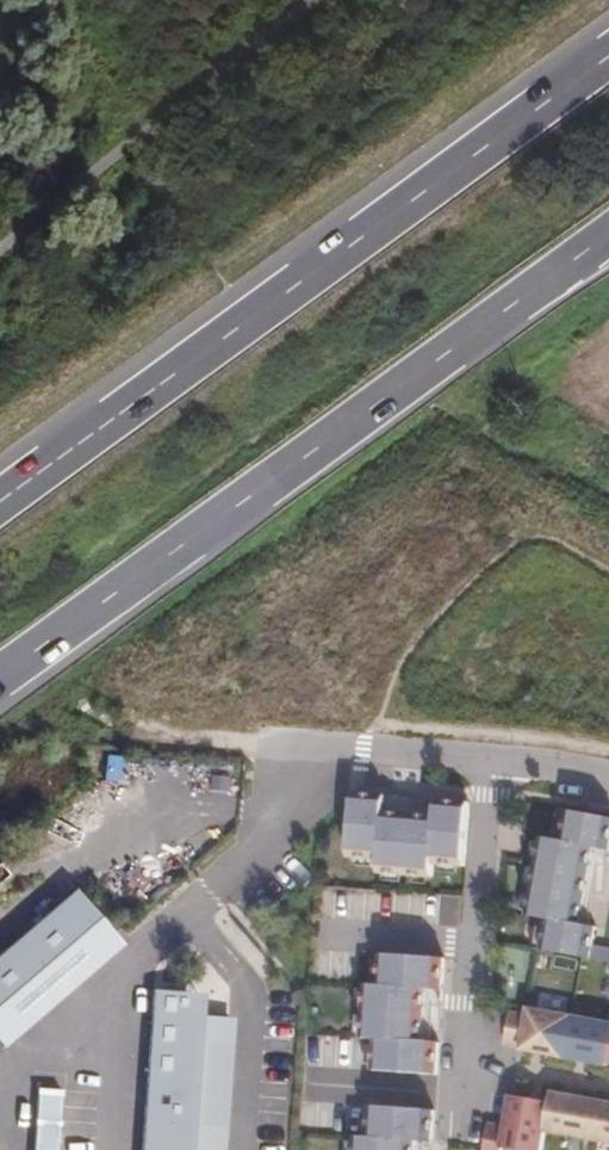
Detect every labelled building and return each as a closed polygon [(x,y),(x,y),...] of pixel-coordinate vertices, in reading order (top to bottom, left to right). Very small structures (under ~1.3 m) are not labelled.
[(453,860),(459,797),(430,794),(427,827),(385,823),(388,795),(387,795),(345,791),(340,851),(372,854),(370,871),(420,875),(421,857),(453,860)] [(597,853),(605,814),(602,813),(549,804),(541,844),(528,842),(515,909),(525,911),(519,944),(578,955),(584,920),(566,916),(578,849),(597,853)] [(0,957),(0,1055),(121,952),(73,895),(0,957)] [(434,983),(436,955),(373,952),(371,983),(352,982),(349,1031),(367,1032),(365,1064),(425,1068),(427,1025),(399,1024),(401,981),(434,983)] [(151,989),(138,1149),(207,1149),(208,1140),(215,1141),(226,1018),(183,1013),(185,992),(151,989)] [(564,1005),(520,997),(511,1047),(530,1051),(555,1055),(556,1052),(563,1009),(564,1005)] [(607,1017),(563,1009),(556,1052),(574,1055),(600,1059),(607,1025),(607,1017)] [(607,1025),(600,1059),(608,1061),(608,1025),(607,1025)] [(59,1087),(36,1086),(31,1149),(54,1149),(59,1087)] [(567,1092),(543,1088),(541,1099),(536,1125),(587,1135),(594,1097),(567,1092)] [(516,1095),(500,1092),(492,1139),(532,1146),(536,1125),(541,1099),(516,1095)] [(594,1097),(587,1135),(608,1139),(608,1099),(594,1097)] [(424,1106),(361,1102),(359,1134),(341,1133),(340,1149),(389,1149),(390,1132),(423,1134),(424,1106)]
